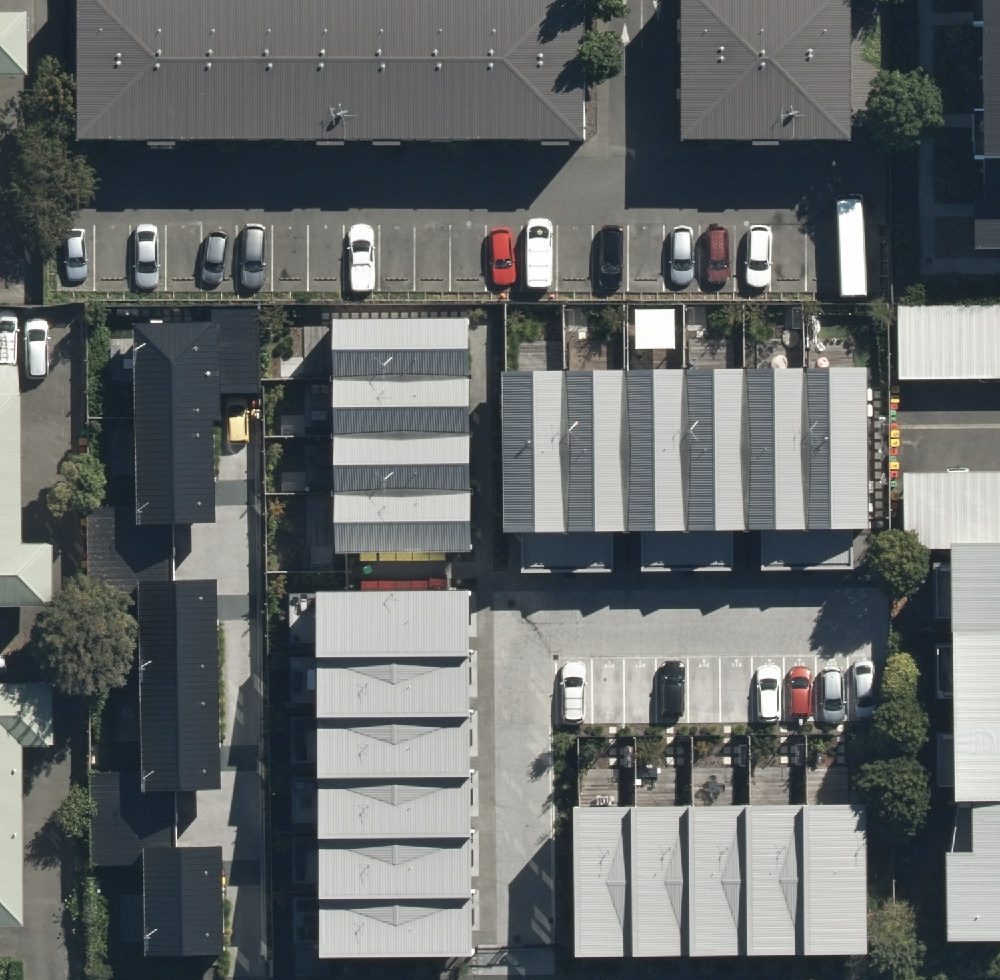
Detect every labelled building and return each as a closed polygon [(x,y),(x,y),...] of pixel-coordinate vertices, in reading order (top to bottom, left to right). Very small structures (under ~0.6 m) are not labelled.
[(79,144),(582,144),(582,0),(79,0),(79,144)] [(683,147),(851,145),(850,0),(681,0),(683,147)] [(974,251),(999,251),(999,0),(975,0),(974,251)] [(0,18),(0,83),(11,83),(11,17),(0,18)] [(898,384),(999,382),(999,306),(896,308),(898,384)] [(156,967),(230,966),(229,852),(173,853),(173,795),(227,795),(224,585),(171,585),(170,533),(225,532),(223,399),(261,398),(260,313),(216,313),(216,328),(144,328),(146,504),(94,505),(95,599),(147,599),(149,772),(94,772),(95,871),(155,870),(156,967)] [(338,322),(338,379),(473,378),(472,321),(338,322)] [(40,605),(39,539),(7,539),(7,361),(0,361),(0,605),(40,605)] [(867,537),(865,373),(806,374),(809,574),(852,574),(852,538),(867,537)] [(748,539),(746,374),(687,375),(690,576),(733,575),(733,539),(748,539)] [(806,374),(746,374),(748,539),(764,539),(765,575),(809,574),(806,374)] [(629,540),(627,375),(568,376),(571,577),(614,576),(614,540),(629,540)] [(687,375),(627,375),(629,540),(645,540),(646,576),(690,576),(687,375)] [(568,376),(509,377),(511,541),(526,541),(527,577),(571,577),(568,376)] [(338,379),(339,434),(473,433),(473,378),(338,379)] [(339,434),(339,492),(473,491),(473,433),(339,434)] [(948,552),(999,552),(999,471),(901,470),(900,552),(948,552)] [(339,492),(339,551),(474,550),(473,491),(339,492)] [(948,552),(950,811),(974,811),(975,864),(946,864),(947,948),(999,948),(999,552),(948,552)] [(469,591),(322,592),(326,954),(472,952),(469,591)] [(0,690),(0,933),(16,933),(15,750),(44,750),(44,689),(0,690)] [(806,810),(750,811),(751,945),(807,944),(806,810)] [(863,810),(806,810),(807,944),(864,944),(863,810)] [(638,811),(582,812),(583,946),(639,945),(638,811)] [(694,811),(638,811),(639,945),(695,945),(694,811)] [(750,811),(694,811),(695,945),(751,945),(750,811)]
